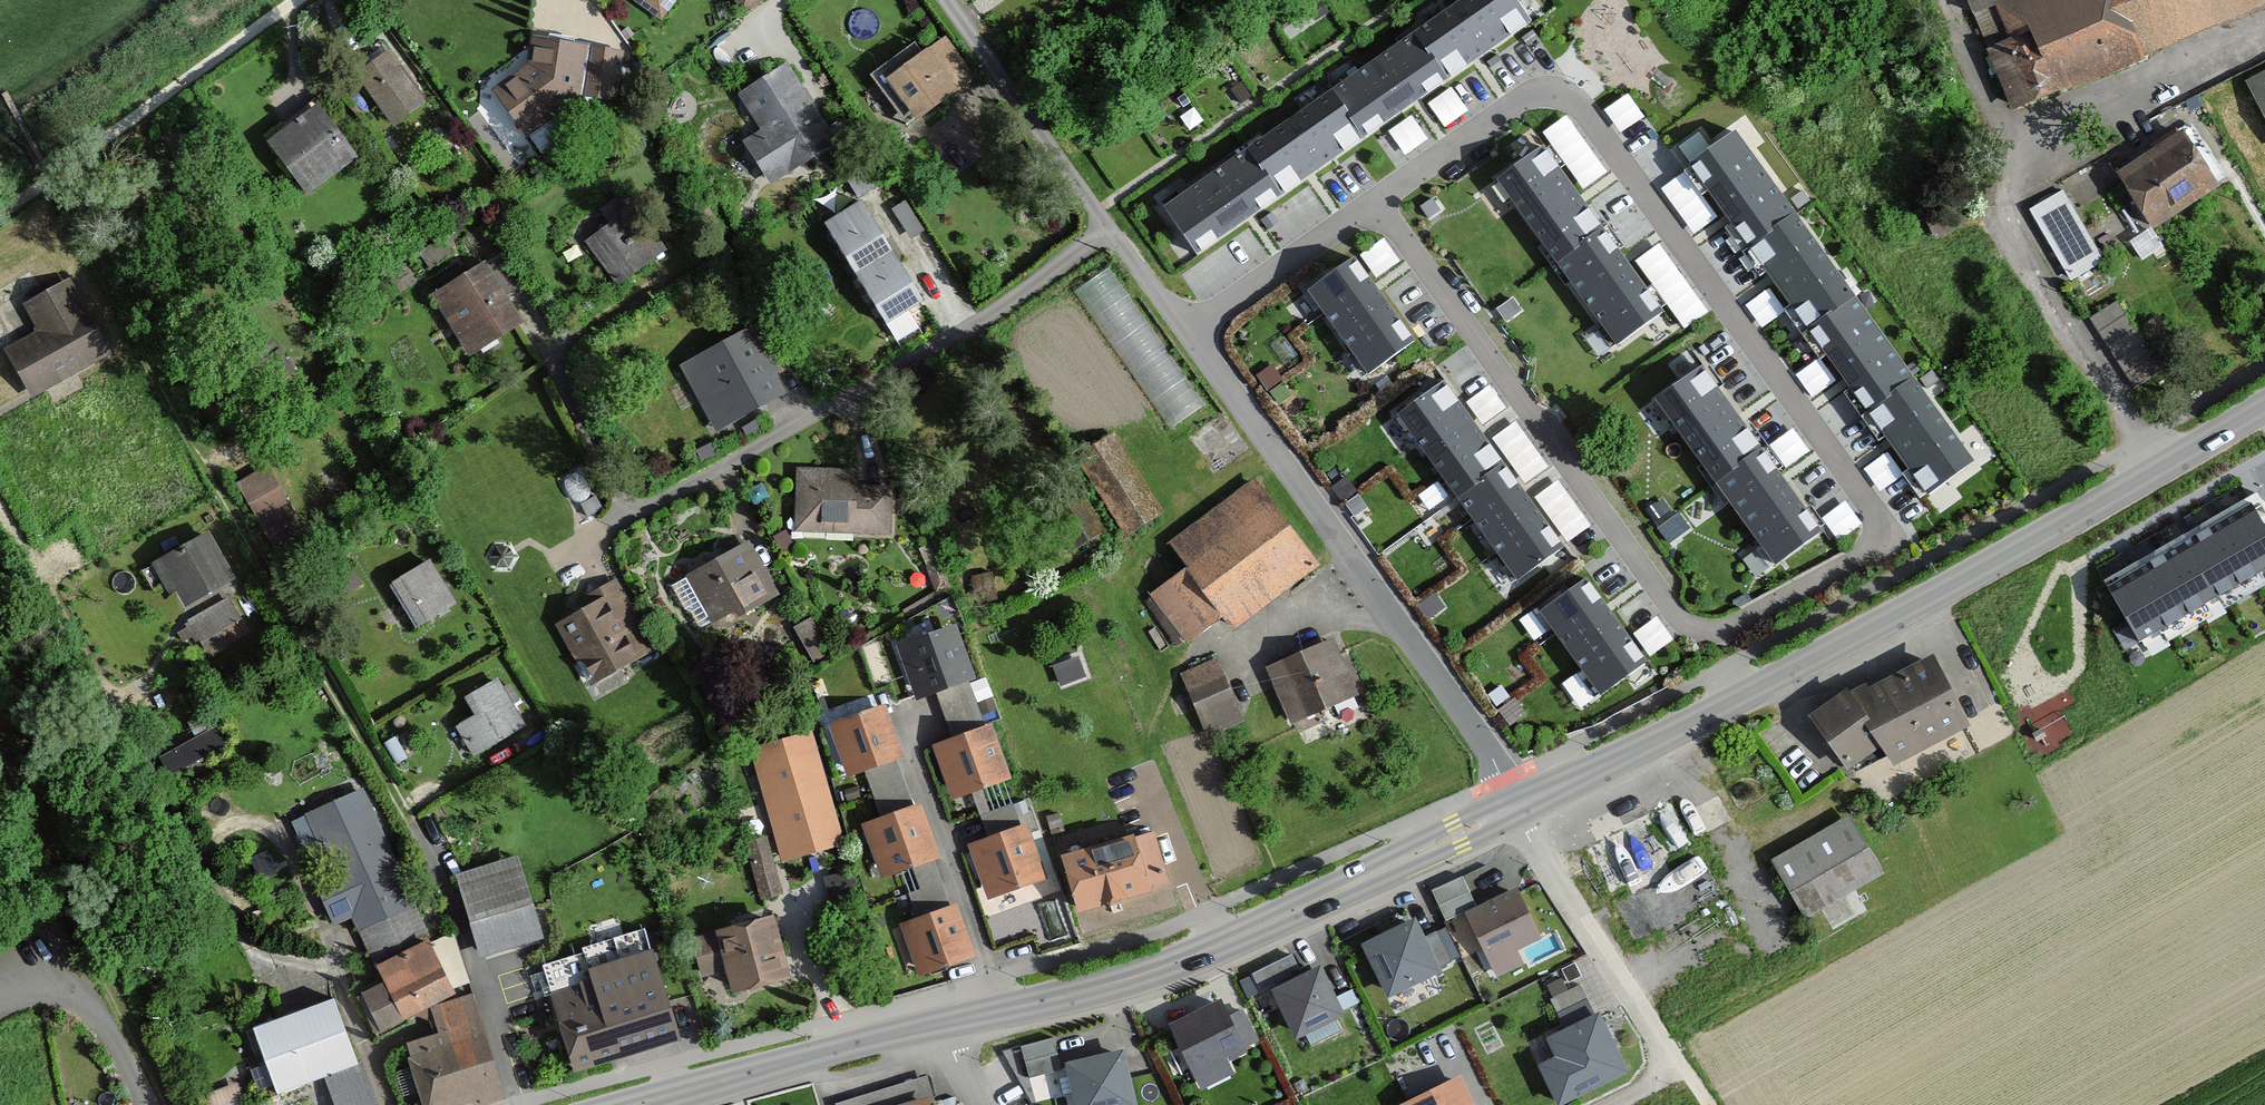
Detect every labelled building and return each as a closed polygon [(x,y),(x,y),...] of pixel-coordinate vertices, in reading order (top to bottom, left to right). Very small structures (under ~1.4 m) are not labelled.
[(676,0),(625,0),(659,24),(676,0)] [(737,19),(766,0),(725,0),(737,19)] [(1416,36),(1447,81),(1530,25),(1512,0),(1468,0),(1416,36)] [(2264,9),(2264,0),(1958,0),(2011,119),(2264,9)] [(1416,36),(1332,93),(1363,138),(1447,81),(1416,36)] [(527,67),(492,94),(522,140),(576,99),(599,106),(606,54),(528,43),(527,67)] [(917,129),(960,99),(929,54),(885,84),(917,129)] [(354,85),(390,134),(423,109),(387,61),(354,85)] [(835,149),(784,68),(735,100),(758,135),(740,146),(769,191),(835,149)] [(2243,88),(2264,130),(2264,76),(2243,88)] [(1623,125),(1646,109),(1631,87),(1607,103),(1623,125)] [(1332,93),(1247,151),(1278,196),(1363,138),(1332,93)] [(1568,109),(1545,126),(1586,182),(1609,165),(1568,109)] [(265,150),(305,202),(356,163),(316,111),(265,150)] [(1705,126),(1682,136),(1690,156),(1713,145),(1705,126)] [(1796,221),(1734,137),(1689,169),(1751,254),(1796,221)] [(2119,176),(2152,235),(2221,196),(2187,137),(2119,176)] [(1498,177),(1556,258),(1602,225),(1543,144),(1498,177)] [(1247,151),(1167,205),(1198,251),(1278,196),(1247,151)] [(2028,218),(2074,286),(2130,247),(2108,215),(2085,230),(2061,196),(2028,218)] [(823,230),(855,280),(896,254),(864,204),(823,230)] [(581,244),(614,291),(664,256),(631,209),(581,244)] [(1856,303),(1796,221),(1751,254),(1812,336),(1856,303)] [(1602,225),(1556,258),(1618,343),(1663,310),(1602,225)] [(1645,252),(1679,322),(1703,310),(1668,241),(1645,252)] [(855,280),(887,330),(928,304),(896,254),(855,280)] [(1414,340),(1354,257),(1308,290),(1368,373),(1414,340)] [(432,297),(466,360),(522,330),(488,268),(432,297)] [(31,403),(113,357),(69,280),(19,308),(35,336),(3,354),(31,403)] [(2120,294),(2093,310),(2133,376),(2160,360),(2120,294)] [(1916,385),(1856,303),(1812,336),(1872,418),(1916,385)] [(711,435),(781,398),(746,333),(676,369),(711,435)] [(1658,399),(1716,480),(1762,447),(1703,366),(1658,399)] [(1503,464),(1444,381),(1398,412),(1457,497),(1503,464)] [(1973,462),(1916,385),(1872,418),(1929,495),(1973,462)] [(1077,451),(1130,530),(1167,506),(1115,426),(1077,451)] [(1762,447),(1716,480),(1778,565),(1823,532),(1762,447)] [(1564,548),(1503,464),(1457,497),(1518,581),(1564,548)] [(232,486),(257,534),(292,517),(268,469),(232,486)] [(792,540),(891,540),(892,473),(792,472),(792,540)] [(1184,649),(1226,618),(1239,634),(1319,570),(1250,484),(1170,548),(1185,566),(1144,597),(1184,649)] [(1840,534),(1863,517),(1848,495),(1824,512),(1840,534)] [(2106,581),(2141,653),(2264,570),(2264,532),(2247,500),(2238,508),(2106,581)] [(232,586),(208,537),(148,568),(163,599),(177,592),(185,609),(232,586)] [(778,600),(748,547),(686,582),(711,626),(735,612),(740,622),(778,600)] [(415,634),(456,608),(428,563),(387,589),(415,634)] [(1647,663),(1587,579),(1540,612),(1601,696),(1647,663)] [(616,591),(552,628),(588,690),(652,653),(616,591)] [(236,626),(220,600),(182,624),(198,650),(236,626)] [(1652,648),(1675,632),(1660,611),(1637,627),(1652,648)] [(804,667),(825,655),(806,621),(785,632),(804,667)] [(914,703),(974,683),(956,630),(896,650),(914,703)] [(1288,729),(1358,701),(1334,643),(1264,671),(1288,729)] [(1898,772),(1974,730),(1935,660),(1859,702),(1882,744),(1898,772)] [(1178,677),(1204,740),(1241,725),(1215,662),(1178,677)] [(468,761),(523,727),(494,681),(463,700),(474,718),(451,732),(468,761)] [(1852,692),(1812,722),(1850,769),(1882,744),(1859,702),(1852,692)] [(844,784),(903,763),(885,711),(826,732),(844,784)] [(152,762),(169,793),(205,774),(198,763),(228,747),(217,726),(152,762)] [(950,806),(1013,784),(994,730),(931,752),(950,806)] [(777,869),(842,851),(809,735),(744,753),(777,869)] [(420,933),(359,792),(284,824),(328,926),(349,918),(365,956),(420,933)] [(877,886),(941,864),(921,807),(857,829),(877,886)] [(1855,897),(1884,878),(1846,820),(1770,868),(1818,942),(1865,911),(1855,897)] [(985,907),(1048,887),(1028,829),(966,849),(985,907)] [(1157,837),(1062,864),(1078,922),(1173,895),(1157,837)] [(765,840),(740,846),(753,905),(778,899),(765,840)] [(448,879),(478,963),(542,940),(513,856),(448,879)] [(1541,943),(1517,894),(1465,919),(1495,980),(1521,968),(1515,955),(1541,943)] [(916,985),(976,964),(956,909),(897,930),(916,985)] [(698,982),(728,975),(734,1000),(793,985),(776,922),(689,944),(698,982)] [(1388,1001),(1440,978),(1416,923),(1364,946),(1388,1001)] [(570,1074),(680,1044),(647,925),(579,944),(583,960),(541,971),(570,1074)] [(455,1001),(427,944),(376,969),(384,985),(355,999),(375,1040),(455,1001)] [(1329,1043),(1295,972),(1251,993),(1285,1064),(1329,1043)] [(1583,978),(1554,989),(1562,1010),(1591,999),(1583,978)] [(505,1099),(470,1001),(429,1015),(437,1037),(402,1049),(421,1104),(489,1104),(505,1099)] [(251,1033),(275,1102),(326,1084),(333,1104),(372,1104),(336,1003),(251,1033)] [(1218,1003),(1165,1028),(1189,1079),(1243,1054),(1218,1003)] [(1632,1078),(1601,1018),(1550,1044),(1560,1063),(1541,1072),(1559,1104),(1580,1104),(1632,1078)] [(1050,1042),(1017,1050),(1025,1083),(1058,1075),(1050,1042)] [(1125,1054),(1065,1069),(1073,1104),(1137,1104),(1125,1054)] [(1464,1081),(1416,1104),(1476,1104),(1464,1081)] [(235,1089),(195,1104),(241,1104),(235,1089)]
